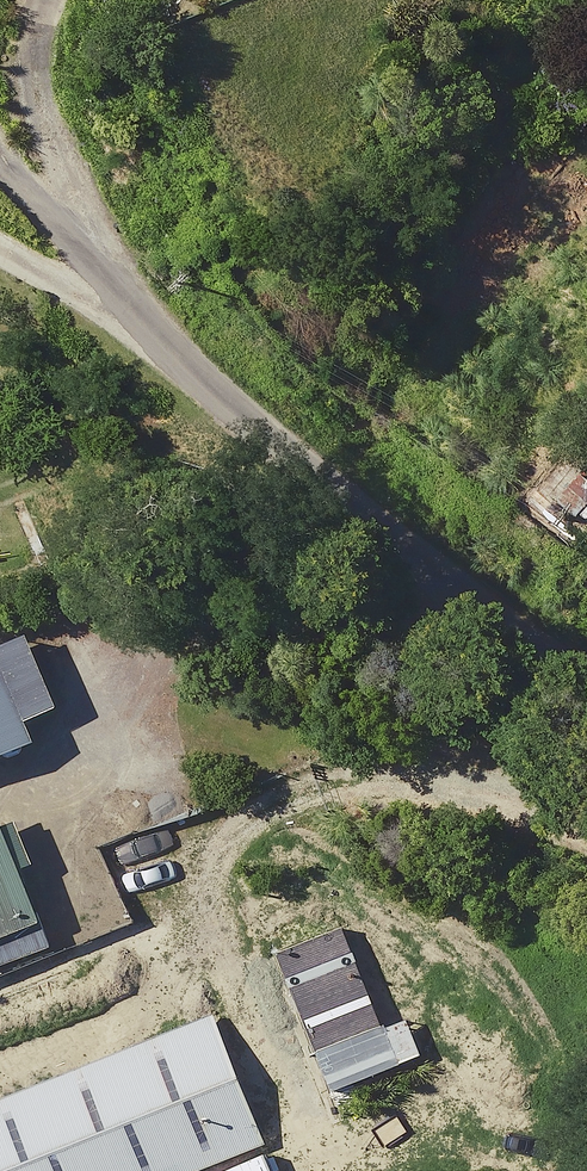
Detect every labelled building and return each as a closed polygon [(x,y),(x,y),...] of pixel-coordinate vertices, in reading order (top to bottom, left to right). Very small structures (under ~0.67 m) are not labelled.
[(34,659),(0,672),(0,780),(42,764),(30,733),(59,722),(34,659)] [(6,835),(0,838),(0,977),(53,956),(6,835)] [(405,1076),(319,869),(253,897),(338,1104),(405,1076)] [(217,1023),(0,1109),(0,1170),(226,1170),(269,1154),(217,1023)]
